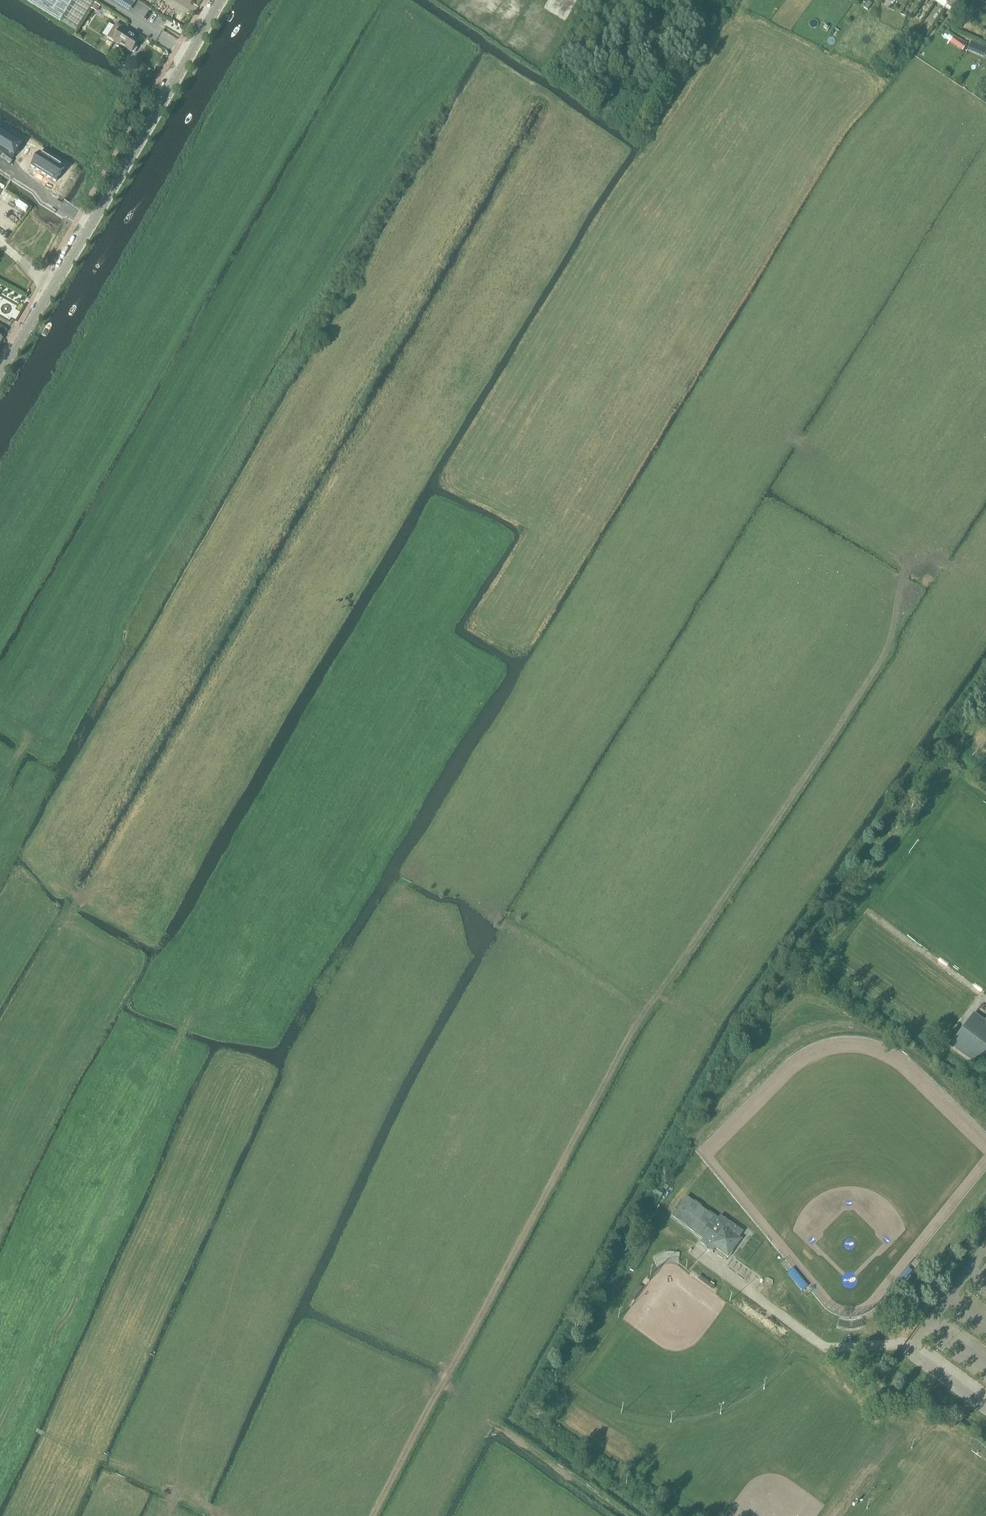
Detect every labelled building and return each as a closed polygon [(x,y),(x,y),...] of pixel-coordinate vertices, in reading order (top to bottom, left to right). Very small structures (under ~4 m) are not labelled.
[(60,21),(61,19),(77,29),(94,0),(28,0),(60,21)] [(135,4),(129,0),(112,0),(130,11),(135,4)] [(947,7),(955,13),(956,13),(965,0),(951,0),(947,7)] [(97,13),(100,7),(94,3),(91,9),(97,13)] [(134,52),(142,39),(135,35),(136,33),(118,21),(109,35),(119,42),(118,44),(125,49),(126,46),(134,52)] [(954,36),(950,41),(963,50),(967,45),(954,36)] [(968,50),(984,57),(985,51),(985,47),(971,41),(968,50)] [(24,143),(0,128),(0,147),(15,157),(24,143)] [(56,182),(64,168),(44,156),(36,170),(56,182)] [(981,1029),(985,1023),(974,1015),(952,1045),(985,1070),(985,1033),(981,1029)] [(718,1220),(687,1197),(673,1216),(704,1238),(701,1243),(713,1251),(716,1247),(728,1256),(742,1237),(740,1236),(744,1231),(730,1221),(729,1222),(721,1216),(718,1220)] [(646,1221),(648,1217),(638,1211),(636,1215),(646,1221)] [(644,1226),(646,1223),(635,1216),(633,1220),(644,1226)] [(644,1228),(633,1221),(630,1226),(641,1233),(644,1228)] [(925,1259),(919,1254),(892,1286),(887,1292),(893,1297),(925,1259)] [(807,1287),(784,1259),(778,1263),(805,1296),(811,1291),(807,1287)] [(690,1268),(687,1273),(715,1293),(718,1289),(690,1268)] [(648,1280),(644,1276),(625,1302),(629,1306),(648,1280)]
